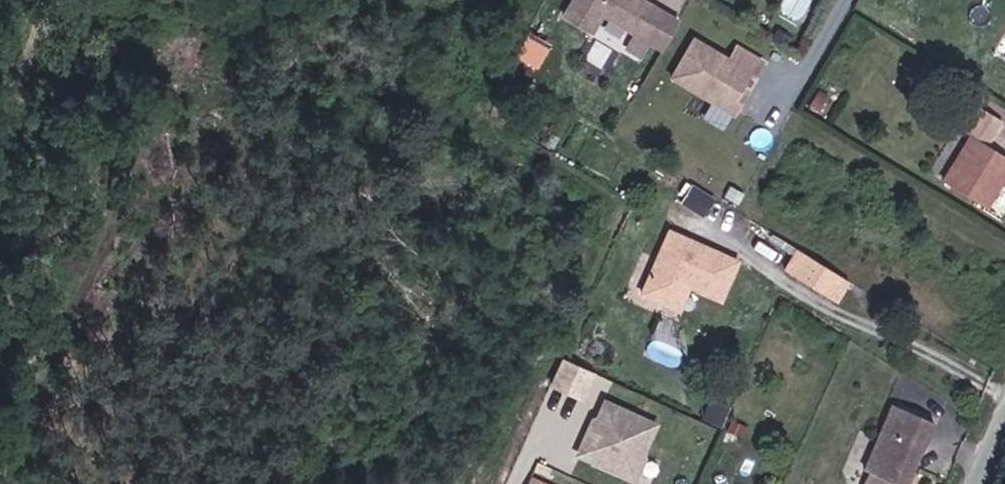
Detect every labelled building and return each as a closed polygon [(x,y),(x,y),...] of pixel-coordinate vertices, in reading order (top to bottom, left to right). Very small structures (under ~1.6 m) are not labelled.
[(564,16),(592,33),(603,16),(633,34),(650,5),(641,0),(574,0),(564,16)] [(779,28),(771,41),(781,47),(789,34),(779,28)] [(514,55),(538,68),(550,46),(527,33),(514,55)] [(694,40),(671,78),(734,115),(744,97),(738,93),(749,74),(753,77),(762,63),(736,48),(729,61),(694,40)] [(1002,121),(981,107),(965,133),(971,136),(943,181),(985,207),(1004,176),(1004,156),(987,145),(1002,121)] [(720,297),(735,262),(667,231),(641,293),(664,303),(671,285),(687,284),(720,297)] [(836,302),(849,281),(800,251),(787,271),(836,302)] [(678,309),(687,284),(671,285),(664,303),(678,309)] [(587,397),(600,368),(566,353),(553,382),(587,397)] [(666,418),(605,391),(577,453),(645,483),(648,483),(660,457),(650,452),(666,418)] [(937,423),(895,405),(865,470),(869,472),(895,483),(909,483),(937,423)] [(864,483),(895,483),(869,472),(864,483)]
